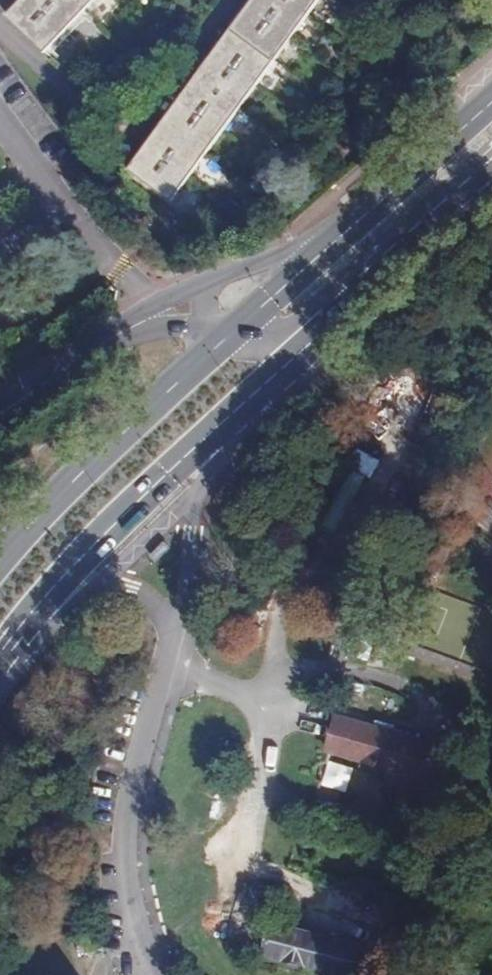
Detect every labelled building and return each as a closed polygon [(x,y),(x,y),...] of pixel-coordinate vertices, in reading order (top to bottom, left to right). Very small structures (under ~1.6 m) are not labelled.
[(98,0),(23,0),(7,17),(47,54),(98,0)] [(130,169),(172,200),(322,0),(256,0),(130,169)] [(458,749),(334,715),(324,750),(426,778),(423,792),(444,799),(458,749)] [(326,761),(320,785),(345,792),(351,767),(326,761)] [(314,786),(311,796),(333,801),(335,791),(314,786)] [(263,955),(340,974),(375,974),(381,953),(271,923),(263,955)]
